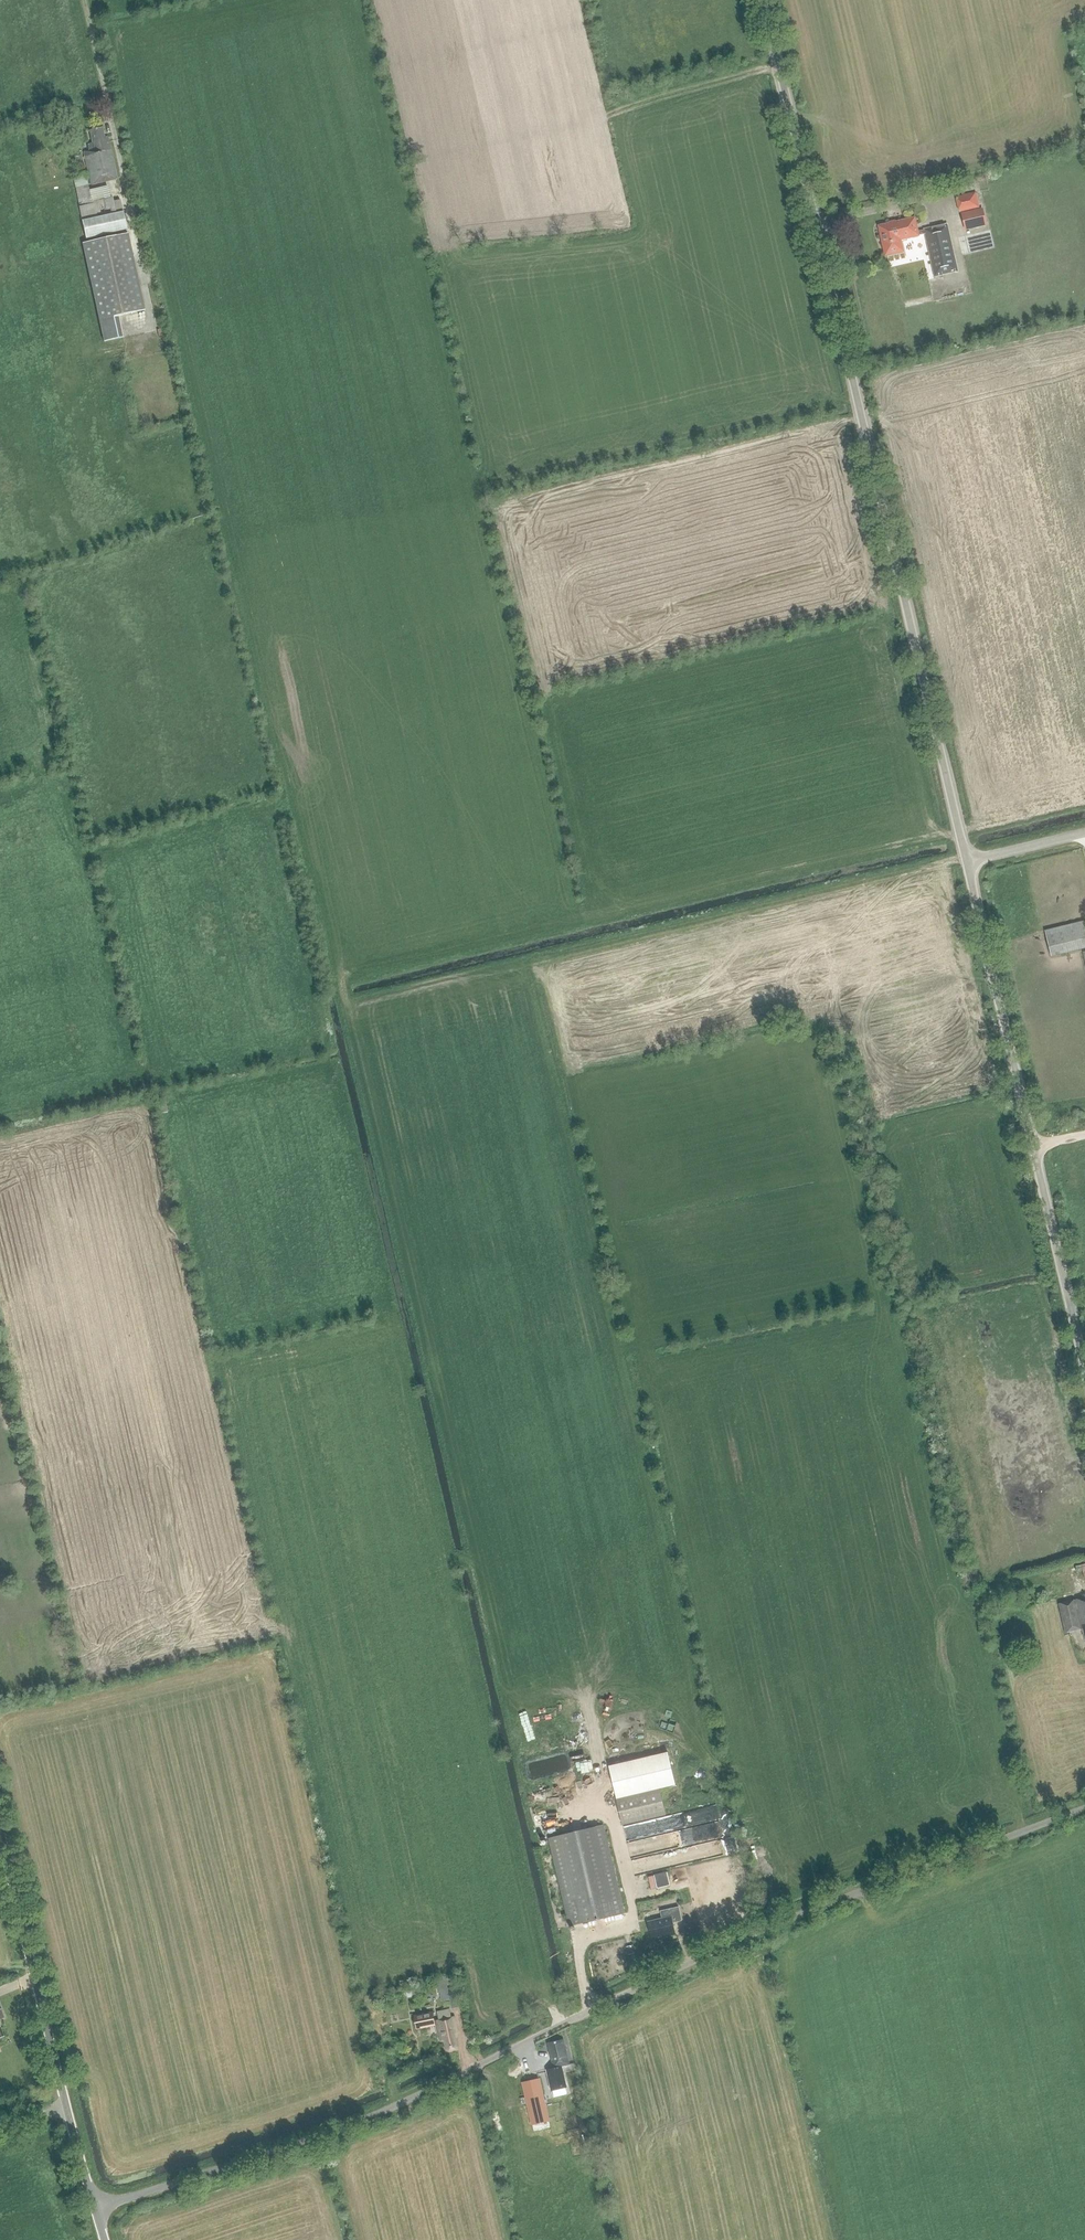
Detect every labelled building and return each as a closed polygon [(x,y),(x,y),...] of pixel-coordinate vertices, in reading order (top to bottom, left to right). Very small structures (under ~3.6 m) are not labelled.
[(102,128),(89,131),(92,144),(88,145),(90,151),(83,152),(91,185),(117,179),(107,137),(104,138),(102,128)] [(89,190),(85,173),(72,176),(86,238),(127,229),(120,199),(114,201),(113,196),(111,197),(108,185),(89,190)] [(961,213),(965,231),(987,226),(983,207),(979,208),(976,192),(956,197),(960,213),(961,213)] [(936,278),(959,272),(947,224),(923,230),(924,231),(917,233),(914,219),(880,227),(887,257),(904,253),(901,241),(926,235),(936,278)] [(82,244),(104,342),(123,338),(118,316),(145,310),(128,234),(82,244)] [(1045,931),(1051,957),(1084,948),(1084,921),(1045,931)] [(156,1113),(168,1111),(166,1100),(154,1102),(156,1113)] [(1083,1629),(1084,1639),(1084,1597),(1061,1602),(1067,1632),(1083,1629)] [(667,1754),(609,1767),(616,1799),(660,1789),(674,1785),(667,1754)] [(616,1799),(622,1825),(666,1815),(660,1789),(616,1799)] [(718,1804),(666,1815),(669,1833),(666,1834),(669,1848),(725,1837),(721,1818),(718,1804)] [(568,1925),(623,1912),(603,1824),(548,1836),(568,1925)] [(707,1844),(711,1857),(736,1851),(733,1837),(707,1844)] [(654,1873),(657,1886),(670,1883),(667,1870),(654,1873)] [(661,1937),(675,1934),(672,1922),(681,1920),(678,1906),(659,1910),(661,1917),(647,1921),(651,1938),(661,1935),(661,1937)] [(448,1988),(446,1978),(437,1980),(439,1990),(448,1988)] [(431,2011),(412,2016),(415,2028),(434,2023),(431,2011)] [(442,2040),(444,2049),(457,2046),(453,2033),(456,2032),(451,2015),(434,2020),(439,2041),(442,2040)] [(562,2039),(546,2042),(552,2067),(545,2069),(550,2091),(566,2087),(561,2065),(568,2064),(562,2039)] [(541,2078),(523,2082),(533,2125),(551,2121),(541,2078)]
